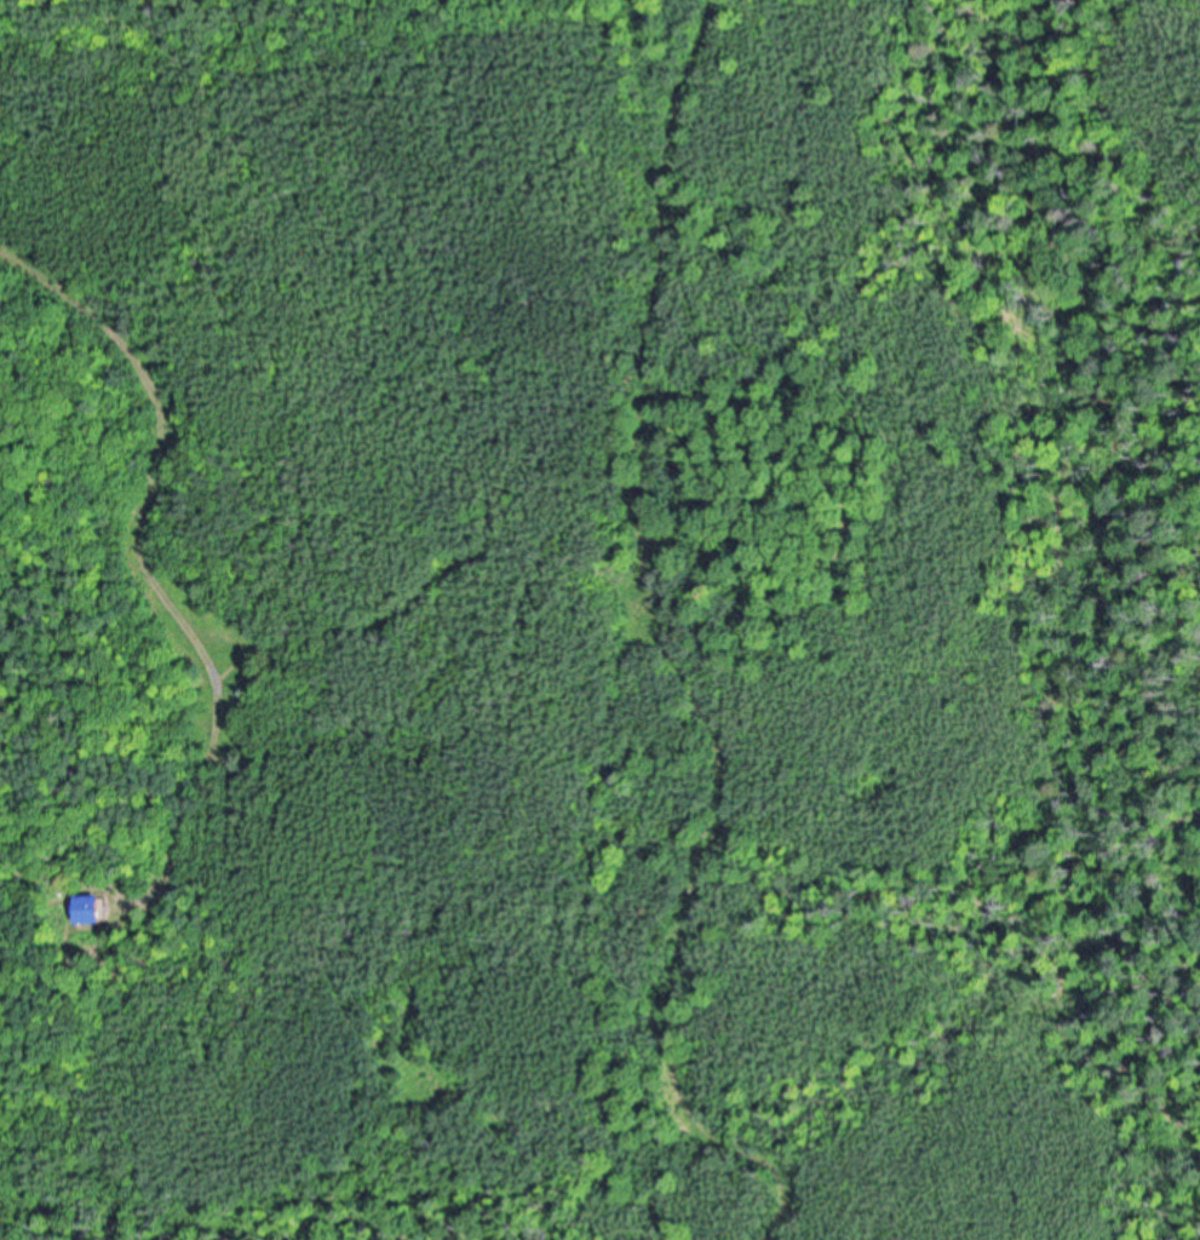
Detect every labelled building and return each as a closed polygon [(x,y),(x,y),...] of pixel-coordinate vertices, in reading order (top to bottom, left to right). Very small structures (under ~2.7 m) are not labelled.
[(77,900),(90,900),(101,900),(101,919),(101,925),(76,925),(77,900)] [(77,981),(84,992),(73,998),(67,987),(77,981)]
